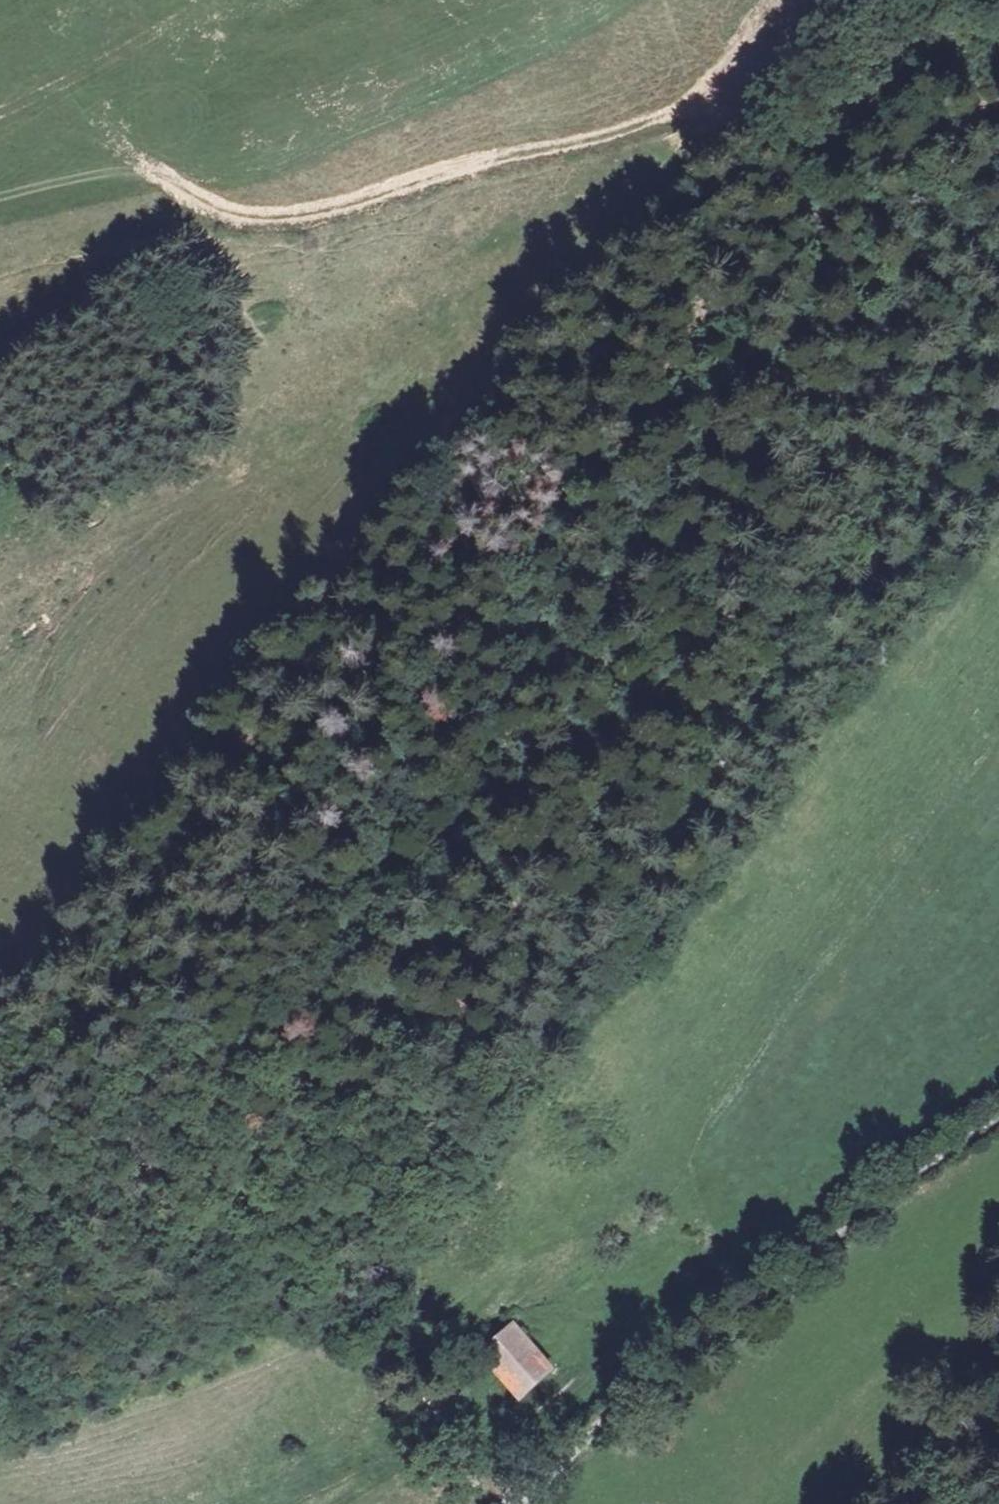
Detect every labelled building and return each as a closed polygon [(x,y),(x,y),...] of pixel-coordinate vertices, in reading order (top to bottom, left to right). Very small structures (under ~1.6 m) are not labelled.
[(544,1365),(510,1325),(480,1350),(514,1390),(544,1365)]
